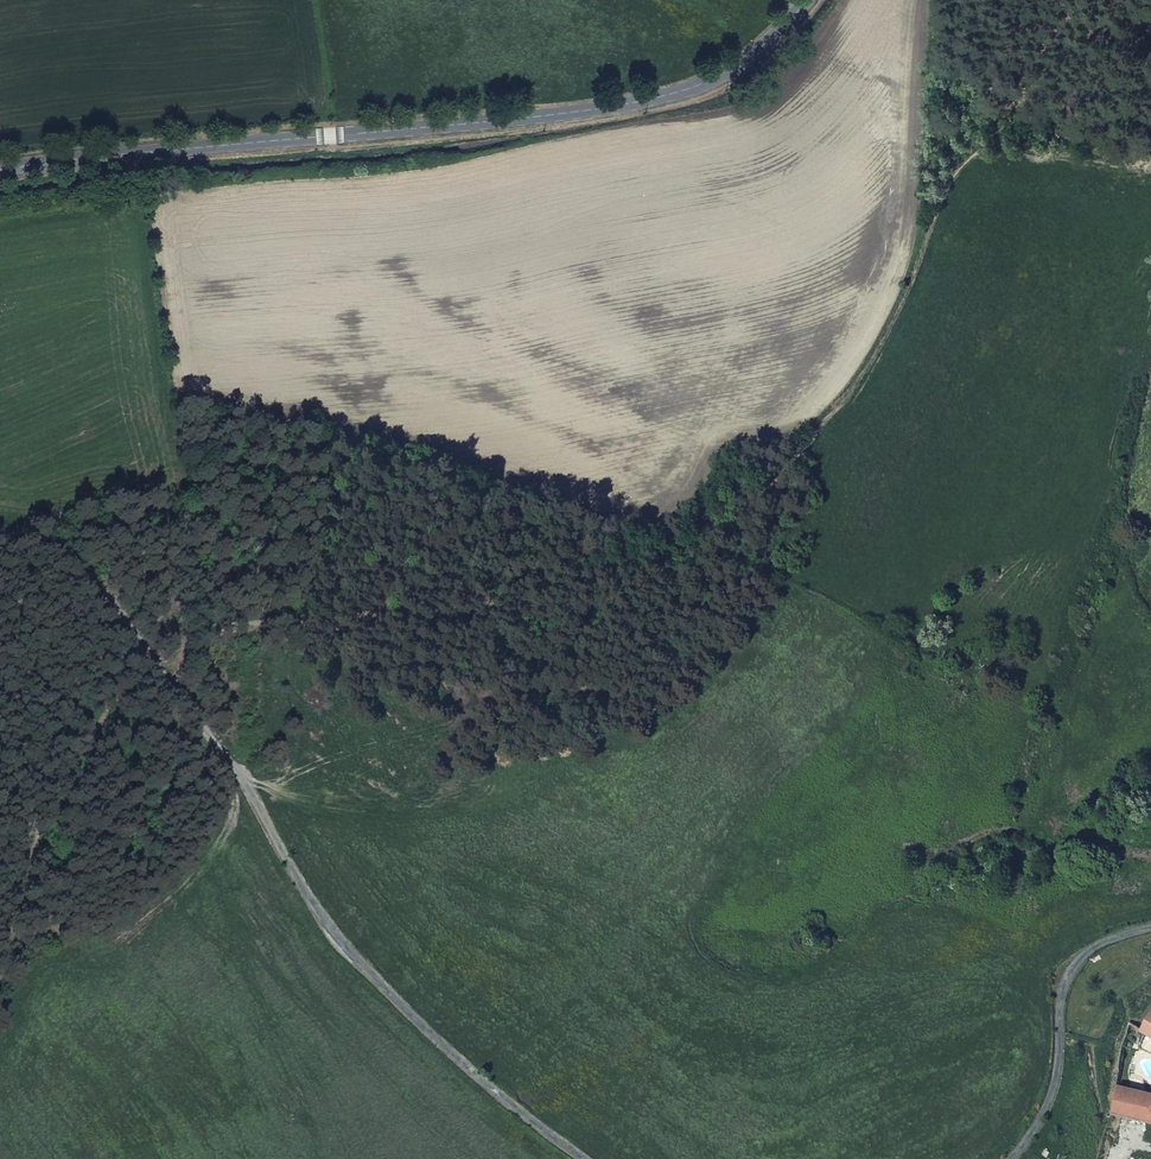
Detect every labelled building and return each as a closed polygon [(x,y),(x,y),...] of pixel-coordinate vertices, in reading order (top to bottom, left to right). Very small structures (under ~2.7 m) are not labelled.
[(1121,1094),(1112,1125),(1150,1134),(1150,1101),(1121,1094)]
